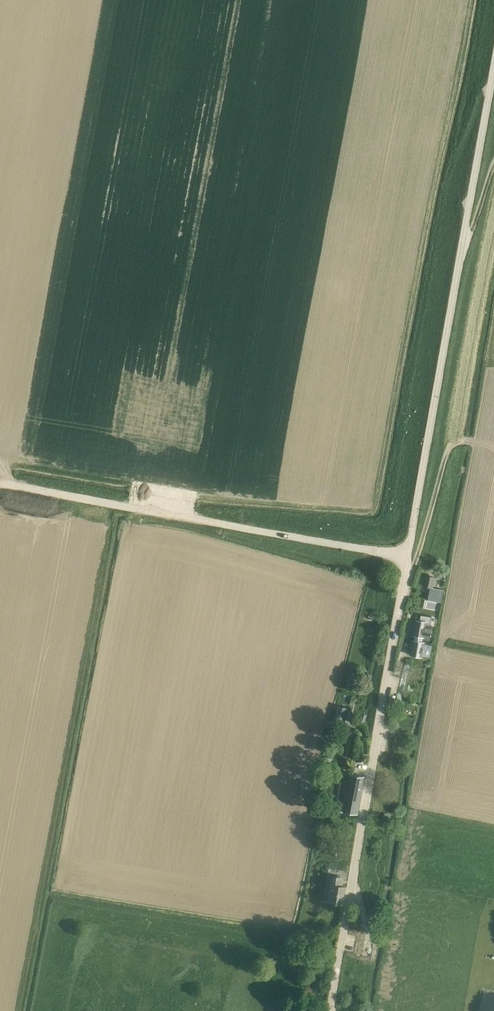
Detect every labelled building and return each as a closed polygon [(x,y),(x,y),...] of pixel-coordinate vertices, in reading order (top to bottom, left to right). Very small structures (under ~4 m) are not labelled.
[(423,586),(424,586),(428,587),(425,599),(434,601),(438,583),(439,578),(435,578),(436,577),(425,574),(423,586)] [(413,641),(410,655),(414,655),(422,657),(422,655),(424,644),(425,642),(423,642),(424,637),(430,638),(433,626),(430,626),(432,617),(421,615),(420,620),(416,619),(413,635),(417,635),(416,640),(413,640),(413,641)] [(345,812),(348,812),(358,814),(364,776),(352,774),(350,784),(343,783),(340,801),(347,802),(345,812)] [(328,902),(343,904),(346,887),(341,886),(342,878),(332,876),(328,902)] [(352,913),(350,927),(358,929),(360,914),(352,913)] [(314,952),(302,949),(300,960),(313,963),(314,952)]
